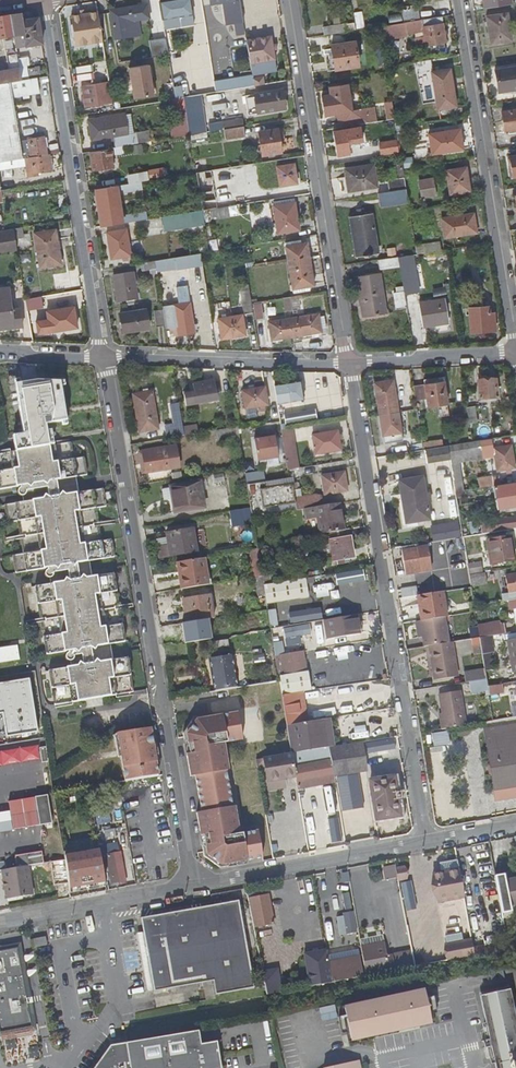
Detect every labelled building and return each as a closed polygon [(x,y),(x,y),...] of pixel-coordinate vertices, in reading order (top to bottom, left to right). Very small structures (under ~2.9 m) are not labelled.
[(163,17),(193,12),(191,0),(160,0),(163,17)] [(485,9),(512,4),(511,0),(483,0),(485,9)] [(228,26),(244,23),(241,2),(225,5),(228,26)] [(148,4),(110,10),(115,41),(136,38),(134,23),(151,21),(148,4)] [(402,7),(404,23),(405,22),(419,20),(417,5),(402,7)] [(210,9),(203,10),(207,33),(213,32),(210,9)] [(76,44),(103,40),(98,10),(72,14),(76,44)] [(21,11),(10,13),(13,33),(24,32),(26,44),(43,42),(39,16),(31,17),(22,18),(21,14),(21,11)] [(357,28),(365,27),(362,11),(354,12),(357,28)] [(193,12),(163,17),(164,27),(194,22),(193,12)] [(0,15),(0,35),(5,35),(10,69),(0,71),(0,82),(9,81),(11,80),(21,78),(17,56),(13,33),(10,13),(0,15)] [(509,14),(487,17),(492,45),(514,42),(509,14)] [(379,26),(382,40),(407,36),(405,22),(404,23),(379,26)] [(329,25),(331,34),(348,31),(346,23),(329,25)] [(443,23),(423,25),(425,36),(416,37),(418,49),(446,45),(443,23)] [(276,70),(271,35),(247,39),(253,74),(276,70)] [(156,45),(158,55),(169,53),(166,40),(156,41),(156,45)] [(356,41),(332,45),(335,59),(336,70),(360,66),(356,41)] [(28,55),(17,56),(21,78),(29,77),(26,64),(30,64),(28,55)] [(227,58),(219,59),(221,77),(230,76),(227,58)] [(336,70),(335,59),(327,60),(329,71),(336,70)] [(134,97),(154,94),(149,63),(129,66),(134,97)] [(39,67),(29,68),(30,77),(40,75),(39,67)] [(496,70),(500,92),(515,89),(515,67),(496,70)] [(208,68),(201,69),(203,86),(210,85),(208,68)] [(438,109),(456,106),(450,68),(432,71),(438,109)] [(214,91),(253,85),(251,74),(212,80),(214,91)] [(253,76),(254,85),(264,83),(263,75),(253,76)] [(29,77),(21,78),(11,80),(14,95),(40,92),(37,76),(29,77)] [(86,106),(113,102),(111,88),(109,80),(82,84),(86,106)] [(15,123),(9,81),(0,82),(0,125),(15,123)] [(181,85),(174,86),(176,97),(183,96),(181,85)] [(361,124),(370,122),(368,109),(353,111),(349,85),(334,87),(334,94),(331,94),(322,96),(326,115),(338,114),(340,127),(345,126),(361,124)] [(258,111),(285,107),(283,89),(255,93),(258,111)] [(185,96),(189,125),(191,134),(207,131),(201,93),(185,96)] [(384,119),(392,118),(390,101),(382,102),(384,119)] [(375,107),(368,109),(370,122),(377,121),(375,107)] [(503,114),(506,133),(515,132),(515,112),(503,114)] [(112,135),(114,146),(121,145),(131,143),(140,142),(138,131),(128,133),(124,113),(89,118),(92,138),(112,135)] [(222,122),(224,128),(243,125),(242,119),(222,122)] [(15,123),(0,125),(0,160),(21,156),(15,123)] [(245,135),(243,125),(224,128),(225,138),(245,135)] [(282,127),(259,130),(262,154),(281,151),(279,140),(284,139),(282,127)] [(460,127),(428,132),(432,154),(463,149),(460,127)] [(363,144),(360,128),(333,133),(337,157),(350,155),(349,147),(363,144)] [(29,136),(32,154),(47,152),(44,134),(29,136)] [(400,153),(398,139),(379,142),(382,156),(400,153)] [(130,145),(132,154),(140,153),(138,144),(130,145)] [(123,153),(121,145),(114,146),(112,146),(113,154),(123,153)] [(112,164),(109,146),(89,149),(92,167),(112,164)] [(47,152),(32,154),(25,156),(28,176),(38,175),(38,171),(51,168),(49,152),(47,152)] [(406,188),(403,169),(401,161),(394,163),(397,177),(388,179),(390,191),(406,188)] [(294,163),(277,166),(281,186),(297,183),(294,163)] [(345,169),(347,176),(349,190),(376,186),(373,165),(345,169)] [(196,193),(211,192),(209,173),(217,172),(219,185),(235,183),(234,167),(194,172),(196,193)] [(466,167),(447,170),(451,193),(470,190),(466,167)] [(425,186),(421,187),(422,194),(435,193),(432,176),(424,178),(425,186)] [(96,188),(102,225),(148,218),(147,211),(123,215),(119,189),(124,188),(123,184),(96,188)] [(380,203),(408,199),(406,188),(390,191),(379,193),(380,203)] [(200,209),(214,207),(213,199),(199,201),(200,209)] [(295,201),(273,204),(278,233),(299,229),(295,201)] [(227,206),(216,208),(218,218),(229,216),(227,206)] [(372,214),(366,214),(365,208),(357,210),(357,216),(351,217),(357,257),(379,254),(372,214)] [(168,228),(205,223),(203,209),(166,215),(168,228)] [(442,219),(445,238),(477,233),(474,214),(442,219)] [(25,234),(24,225),(15,227),(17,235),(25,234)] [(17,249),(13,227),(0,229),(0,251),(17,249)] [(62,254),(58,227),(36,231),(41,257),(62,254)] [(132,255),(127,228),(107,231),(112,258),(132,255)] [(415,245),(417,253),(440,249),(439,241),(415,245)] [(286,246),(289,259),(309,256),(306,243),(286,246)] [(156,259),(158,274),(169,272),(168,265),(177,263),(178,270),(204,266),(202,251),(156,259)] [(398,256),(400,266),(408,265),(406,255),(398,256)] [(313,285),(309,256),(289,259),(293,288),(313,285)] [(379,269),(400,266),(398,256),(377,260),(379,269)] [(152,276),(158,275),(158,274),(156,259),(144,261),(145,268),(151,268),(152,276)] [(168,265),(169,272),(178,270),(177,263),(168,265)] [(133,269),(114,272),(119,300),(138,297),(133,269)] [(379,273),(357,277),(363,318),(386,314),(379,273)] [(410,279),(402,280),(404,291),(404,296),(412,295),(410,279)] [(0,287),(0,327),(13,326),(13,324),(21,323),(18,307),(10,308),(8,286),(0,287)] [(394,309),(406,307),(404,296),(404,291),(391,294),(394,309)] [(253,313),(252,301),(250,292),(241,294),(245,314),(253,313)] [(302,298),(301,293),(291,295),(293,309),(300,308),(298,299),(302,298)] [(42,294),(24,297),(26,307),(35,306),(34,301),(43,300),(42,294)] [(287,310),(293,309),(291,295),(284,296),(287,310)] [(444,299),(418,303),(422,326),(447,322),(444,299)] [(189,303),(175,305),(179,336),(194,333),(189,303)] [(75,304),(49,308),(52,329),(79,325),(75,304)] [(146,308),(138,309),(140,319),(148,318),(146,308)] [(157,326),(166,325),(163,308),(154,310),(157,326)] [(148,318),(140,319),(138,309),(121,312),(124,331),(150,327),(148,318)] [(486,309),(467,312),(470,335),(495,331),(492,315),(487,316),(486,309)] [(292,323),(294,336),(294,341),(303,340),(302,335),(321,332),(320,328),(318,316),(318,314),(294,318),(295,323),(292,323)] [(242,315),(219,319),(223,339),(245,335),(242,315)] [(292,323),(295,323),(294,318),(270,321),(273,339),(294,336),(292,323)] [(496,378),(479,380),(481,397),(497,395),(496,378)] [(268,407),(263,380),(255,382),(257,391),(243,393),(246,410),(268,407)] [(373,383),(378,414),(397,412),(392,380),(373,383)] [(444,380),(413,385),(416,400),(426,399),(428,407),(448,404),(444,380)] [(211,394),(205,395),(203,386),(217,384),(216,381),(194,385),(196,394),(185,395),(186,407),(212,402),(211,394)] [(298,383),(280,385),(283,402),(301,399),(298,383)] [(220,401),(217,384),(203,386),(205,395),(211,394),(212,402),(220,401)] [(138,431),(157,428),(152,390),(132,393),(138,431)] [(164,423),(166,438),(184,435),(179,401),(171,403),(174,421),(164,423)] [(475,407),(467,408),(470,424),(478,423),(476,415),(475,407)] [(401,438),(397,412),(378,414),(382,435),(391,434),(392,440),(401,438)] [(478,423),(470,424),(472,442),(490,439),(486,414),(476,415),(478,423)] [(218,442),(240,439),(238,428),(238,427),(216,430),(218,442)] [(296,428),(282,430),(284,436),(297,434),(296,428)] [(338,431),(313,435),(316,454),(340,450),(338,431)] [(274,433),(265,434),(266,438),(260,439),(254,439),(257,460),(278,457),(274,433)] [(423,449),(422,437),(408,439),(409,451),(423,449)] [(511,445),(494,447),(492,439),(490,439),(472,442),(448,445),(450,459),(452,469),(460,467),(458,459),(495,453),(498,470),(514,468),(511,445)] [(77,651),(80,666),(50,672),(55,705),(133,694),(127,659),(113,661),(110,644),(124,642),(113,575),(93,578),(90,561),(115,557),(111,540),(101,542),(95,509),(106,507),(103,490),(80,494),(77,477),(88,475),(86,457),(75,459),(72,442),(0,453),(0,489),(30,484),(33,499),(4,503),(7,521),(35,517),(40,553),(23,555),(26,572),(58,567),(60,583),(36,587),(47,655),(77,651)] [(448,445),(423,449),(425,462),(450,459),(448,445)] [(171,449),(171,446),(136,451),(138,462),(142,462),(144,472),(178,468),(175,449),(171,449)] [(460,467),(452,469),(455,491),(464,490),(460,467)] [(245,473),(247,483),(265,481),(263,470),(245,473)] [(344,472),(321,476),(324,495),(347,492),(344,472)] [(493,486),(499,485),(497,477),(492,477),(491,476),(478,478),(479,488),(493,486)] [(420,524),(431,522),(424,477),(400,481),(402,493),(398,494),(404,531),(420,528),(420,524)] [(175,512),(203,508),(199,481),(170,486),(175,512)] [(247,483),(251,508),(253,517),(296,511),(295,501),(292,484),(268,488),(266,481),(265,481),(247,483)] [(494,487),(497,509),(515,506),(515,484),(494,487)] [(295,501),(296,511),(306,509),(322,507),(321,497),(295,501)] [(320,527),(322,534),(328,533),(344,531),(340,504),(322,507),(306,509),(310,529),(320,527)] [(243,515),(229,517),(231,526),(244,524),(243,515)] [(483,534),(514,529),(513,520),(482,524),(483,534)] [(428,524),(429,541),(460,539),(459,523),(428,524)] [(168,545),(157,547),(158,557),(195,552),(191,528),(166,533),(168,545)] [(345,531),(344,531),(328,533),(333,562),(354,558),(351,537),(347,537),(345,531)] [(511,536),(487,540),(491,565),(513,561),(512,551),(511,547),(513,546),(511,536)] [(454,540),(441,542),(442,548),(428,550),(429,561),(436,561),(437,566),(445,565),(446,567),(458,566),(454,540)] [(405,573),(421,571),(420,566),(430,564),(429,561),(428,550),(427,545),(417,546),(418,548),(401,551),(405,573)] [(262,574),(258,548),(251,549),(255,576),(262,574)] [(192,559),(176,561),(178,575),(181,575),(184,587),(209,583),(204,557),(192,559)] [(332,574),(334,585),(362,582),(360,571),(332,574)] [(486,572),(469,575),(471,586),(487,584),(486,572)] [(262,574),(255,576),(261,611),(268,610),(267,606),(264,586),(262,574)] [(515,599),(515,576),(507,577),(511,600),(515,599)] [(298,601),(307,599),(304,580),(264,586),(267,606),(298,601)] [(421,606),(423,621),(448,617),(447,608),(423,595),(417,596),(418,606),(421,606)] [(188,623),(215,619),(211,596),(186,600),(187,605),(185,605),(188,623)] [(283,648),(299,645),(297,637),(307,635),(305,621),(320,619),(318,608),(285,613),(287,626),(280,627),(283,648)] [(267,627),(276,626),(275,610),(265,611),(267,627)] [(358,636),(355,618),(323,623),(325,642),(358,636)] [(477,637),(475,624),(466,619),(458,621),(461,640),(463,640),(477,637)] [(484,669),(484,670),(492,669),(489,651),(492,650),(490,635),(479,637),(480,643),(484,669)] [(464,647),(480,643),(479,637),(477,637),(463,640),(464,647)] [(279,642),(272,644),(275,653),(282,651),(279,642)] [(452,642),(427,647),(433,681),(457,677),(452,642)] [(508,644),(511,671),(515,670),(515,649),(508,644)] [(19,660),(16,645),(0,648),(0,663),(19,660)] [(422,647),(405,650),(407,658),(423,655),(422,647)] [(260,650),(252,651),(252,663),(261,662),(260,650)] [(300,676),(297,654),(275,658),(278,679),(300,676)] [(306,675),(302,654),(297,654),(300,676),(306,675)] [(232,658),(211,661),(215,693),(236,690),(232,658)] [(469,682),(486,679),(484,670),(484,669),(465,673),(466,682),(469,682)] [(0,680),(0,713),(3,712),(6,736),(38,731),(29,675),(0,680)] [(487,688),(486,679),(469,682),(471,692),(487,690),(487,688)] [(501,685),(487,688),(487,690),(488,696),(502,693),(501,685)] [(441,730),(466,725),(460,691),(438,695),(442,714),(443,719),(440,720),(441,730)] [(301,727),(296,696),(281,698),(286,730),(301,727)] [(243,741),(238,714),(194,720),(184,734),(192,778),(197,777),(203,814),(198,814),(205,857),(219,868),(264,859),(259,832),(240,835),(238,820),(235,820),(225,760),(227,759),(225,745),(243,741)] [(332,749),(328,722),(321,724),(326,750),(330,749),(332,749)] [(321,724),(303,727),(307,753),(326,750),(321,724)] [(483,730),(495,801),(515,797),(515,724),(483,730)] [(151,727),(115,734),(124,782),(160,775),(151,727)] [(431,746),(447,745),(447,732),(430,733),(431,746)] [(366,744),(332,749),(330,749),(332,760),(333,763),(335,777),(336,778),(370,772),(366,744)] [(326,750),(307,753),(293,755),(294,766),(332,760),(330,749),(326,750)] [(333,763),(300,769),(302,782),(335,777),(333,763)] [(11,807),(10,794),(5,795),(3,781),(11,779),(9,765),(0,766),(0,822),(13,821),(11,807)] [(337,785),(336,778),(335,777),(302,782),(300,769),(295,770),(299,791),(337,785)] [(371,779),(377,816),(402,812),(396,775),(371,779)] [(337,812),(325,813),(328,844),(340,842),(337,812)] [(270,834),(274,853),(277,852),(277,849),(283,848),(279,832),(270,834)] [(125,883),(119,843),(101,846),(105,872),(111,870),(113,885),(125,883)] [(64,853),(65,857),(99,851),(99,847),(64,853)] [(65,861),(70,889),(104,883),(99,851),(65,857),(65,861)] [(396,867),(398,881),(408,879),(406,865),(396,867)] [(28,867),(2,871),(4,883),(7,883),(7,887),(5,887),(7,900),(32,897),(28,867)] [(438,902),(464,898),(459,873),(443,876),(442,873),(433,875),(438,902)] [(515,905),(515,879),(504,881),(503,875),(495,877),(502,914),(510,913),(509,907),(515,905)] [(70,889),(70,894),(105,888),(104,883),(70,889)] [(249,898),(255,927),(273,924),(268,894),(249,898)] [(253,987),(239,900),(141,916),(153,989),(212,980),(214,994),(246,988),(253,987)] [(357,932),(353,911),(342,912),(343,915),(336,916),(339,935),(357,932)] [(482,920),(483,928),(501,926),(500,918),(482,920)] [(260,949),(277,947),(275,931),(258,933),(260,949)] [(35,939),(36,947),(49,944),(47,936),(35,939)] [(414,967),(411,950),(385,955),(382,936),(360,941),(366,976),(388,972),(414,967)] [(473,948),(471,938),(445,942),(448,961),(474,956),(473,948)] [(507,942),(473,948),(474,956),(508,950),(507,942)] [(31,1025),(26,1000),(16,947),(13,947),(13,945),(2,945),(2,949),(0,950),(0,1031),(31,1025)] [(307,951),(313,986),(332,983),(327,948),(307,951)] [(266,995),(280,992),(276,970),(262,972),(266,995)] [(432,1022),(425,990),(339,1009),(346,1039),(422,1022),(423,1024),(432,1022)] [(481,995),(498,1067),(515,1067),(515,1035),(506,990),(481,995)] [(125,1043),(129,1067),(218,1067),(219,1067),(216,1045),(211,1042),(199,1044),(197,1031),(125,1043)] [(125,1043),(109,1045),(93,1067),(129,1067),(125,1043)] [(21,1054),(30,1053),(29,1046),(13,1049),(12,1044),(2,1046),(7,1065),(23,1062),(21,1054)]
